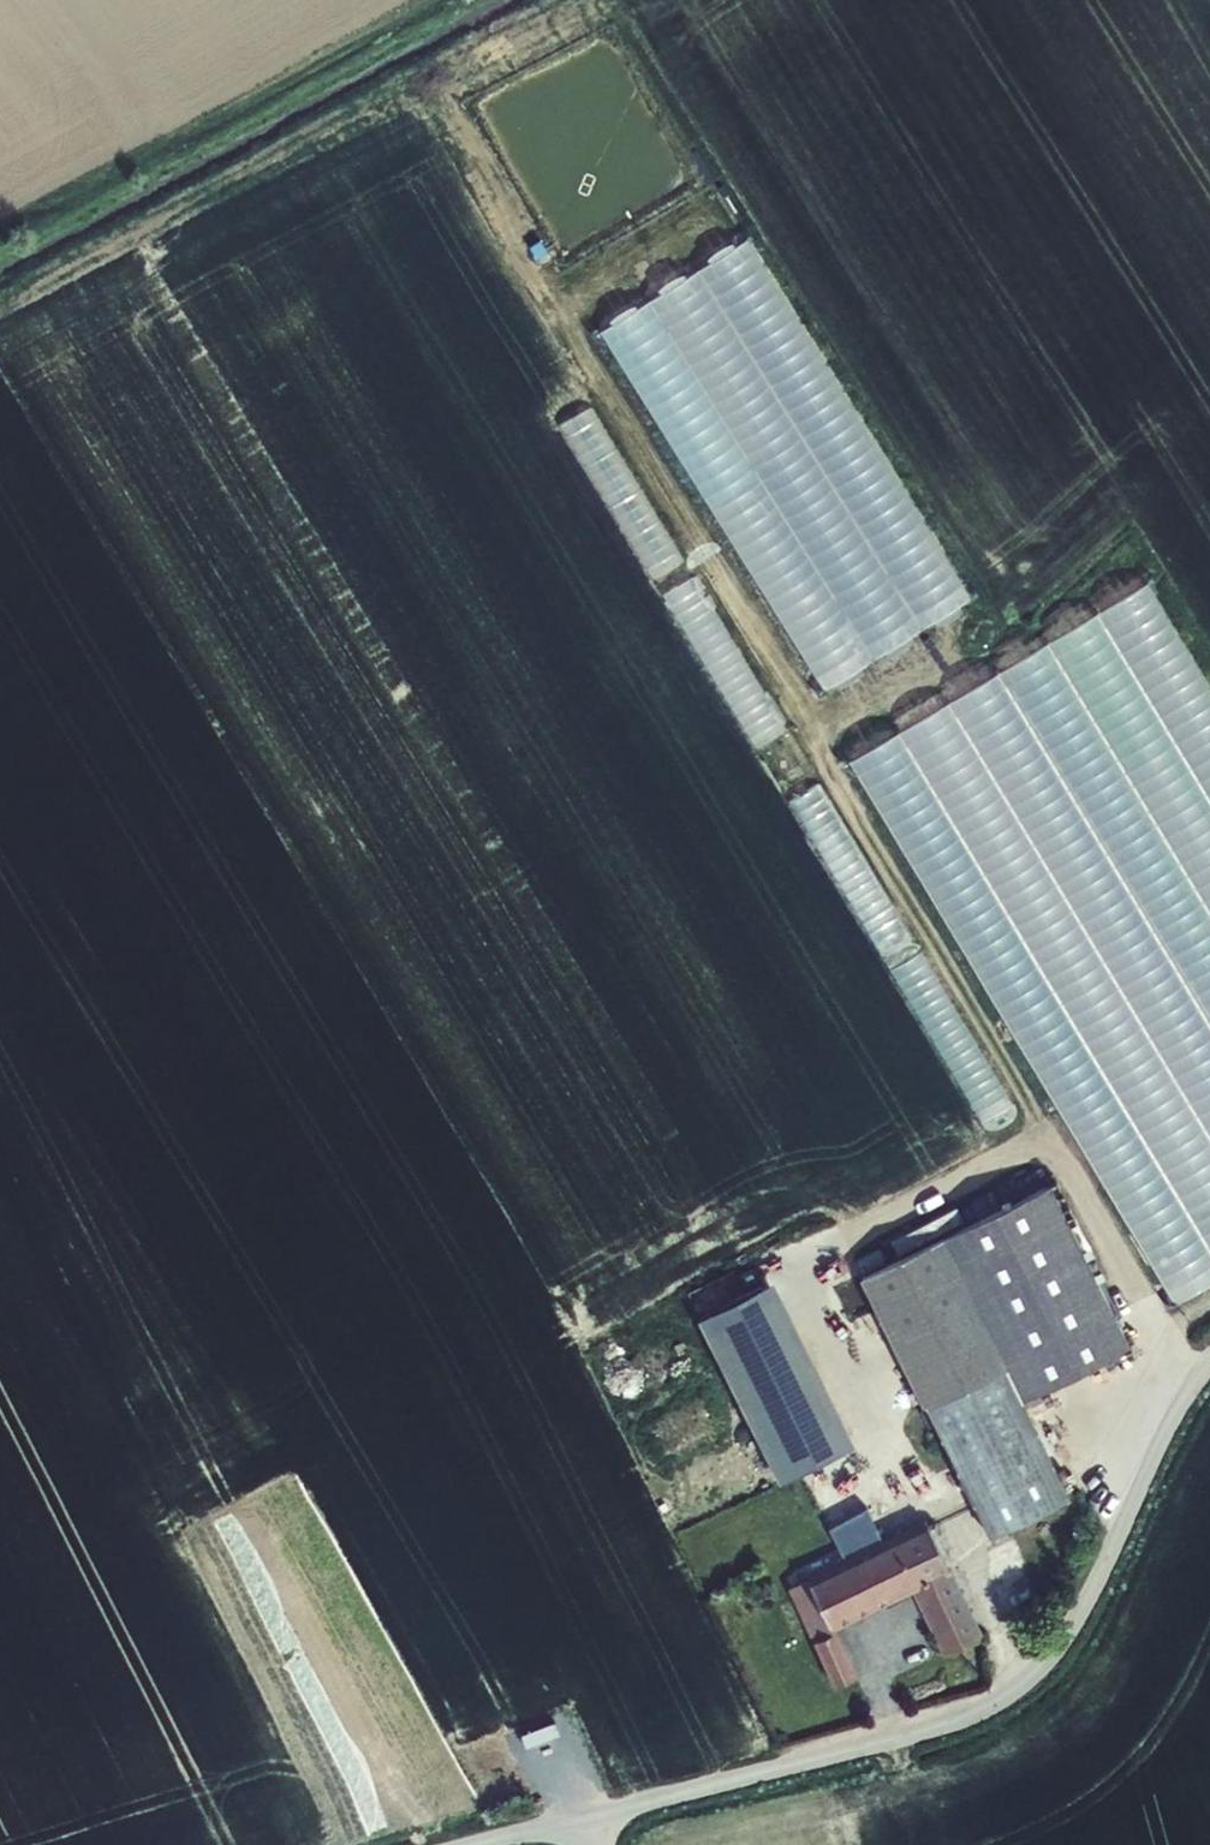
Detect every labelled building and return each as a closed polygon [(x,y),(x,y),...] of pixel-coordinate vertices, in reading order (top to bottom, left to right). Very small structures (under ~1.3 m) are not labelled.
[(665,580),(753,748),(786,731),(697,563),(665,580)] [(1170,1299),(1209,1276),(1209,679),(1153,580),(855,754),(1170,1299)] [(927,949),(896,967),(990,1131),(1021,1114),(927,949)] [(1040,1183),(854,1280),(989,1535),(1047,1505),(1069,1494),(1019,1398),(1124,1344),(1040,1183)] [(767,1287),(694,1324),(779,1485),(852,1447),(767,1287)] [(794,1570),(798,1581),(791,1584),(813,1630),(812,1631),(836,1682),(857,1673),(832,1621),(909,1584),(941,1652),(978,1634),(924,1521),(882,1541),(867,1510),(828,1529),(838,1550),(794,1570)]
